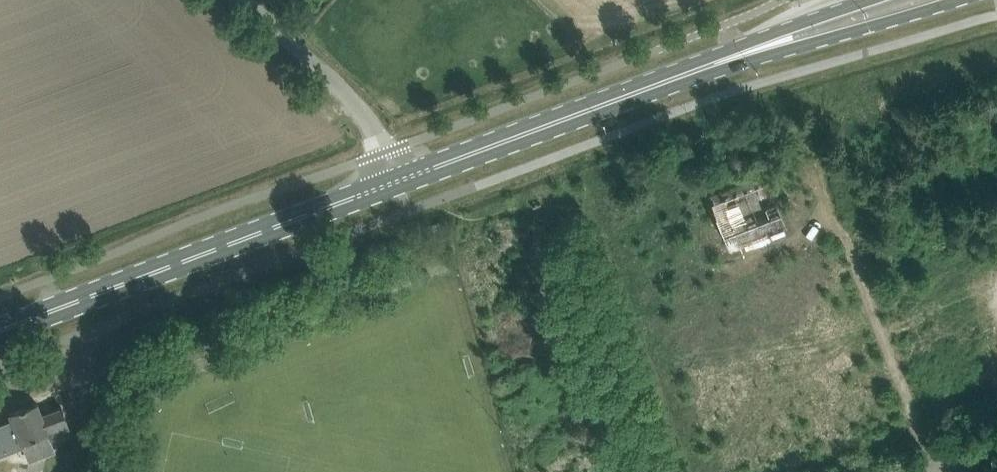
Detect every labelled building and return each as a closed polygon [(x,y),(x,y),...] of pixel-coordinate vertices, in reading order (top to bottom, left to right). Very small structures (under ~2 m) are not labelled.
[(712,203),(725,236),(730,251),(788,228),(770,181),(712,203)] [(22,443),(47,433),(50,440),(72,432),(63,406),(42,414),(37,402),(11,412),(22,443)]
